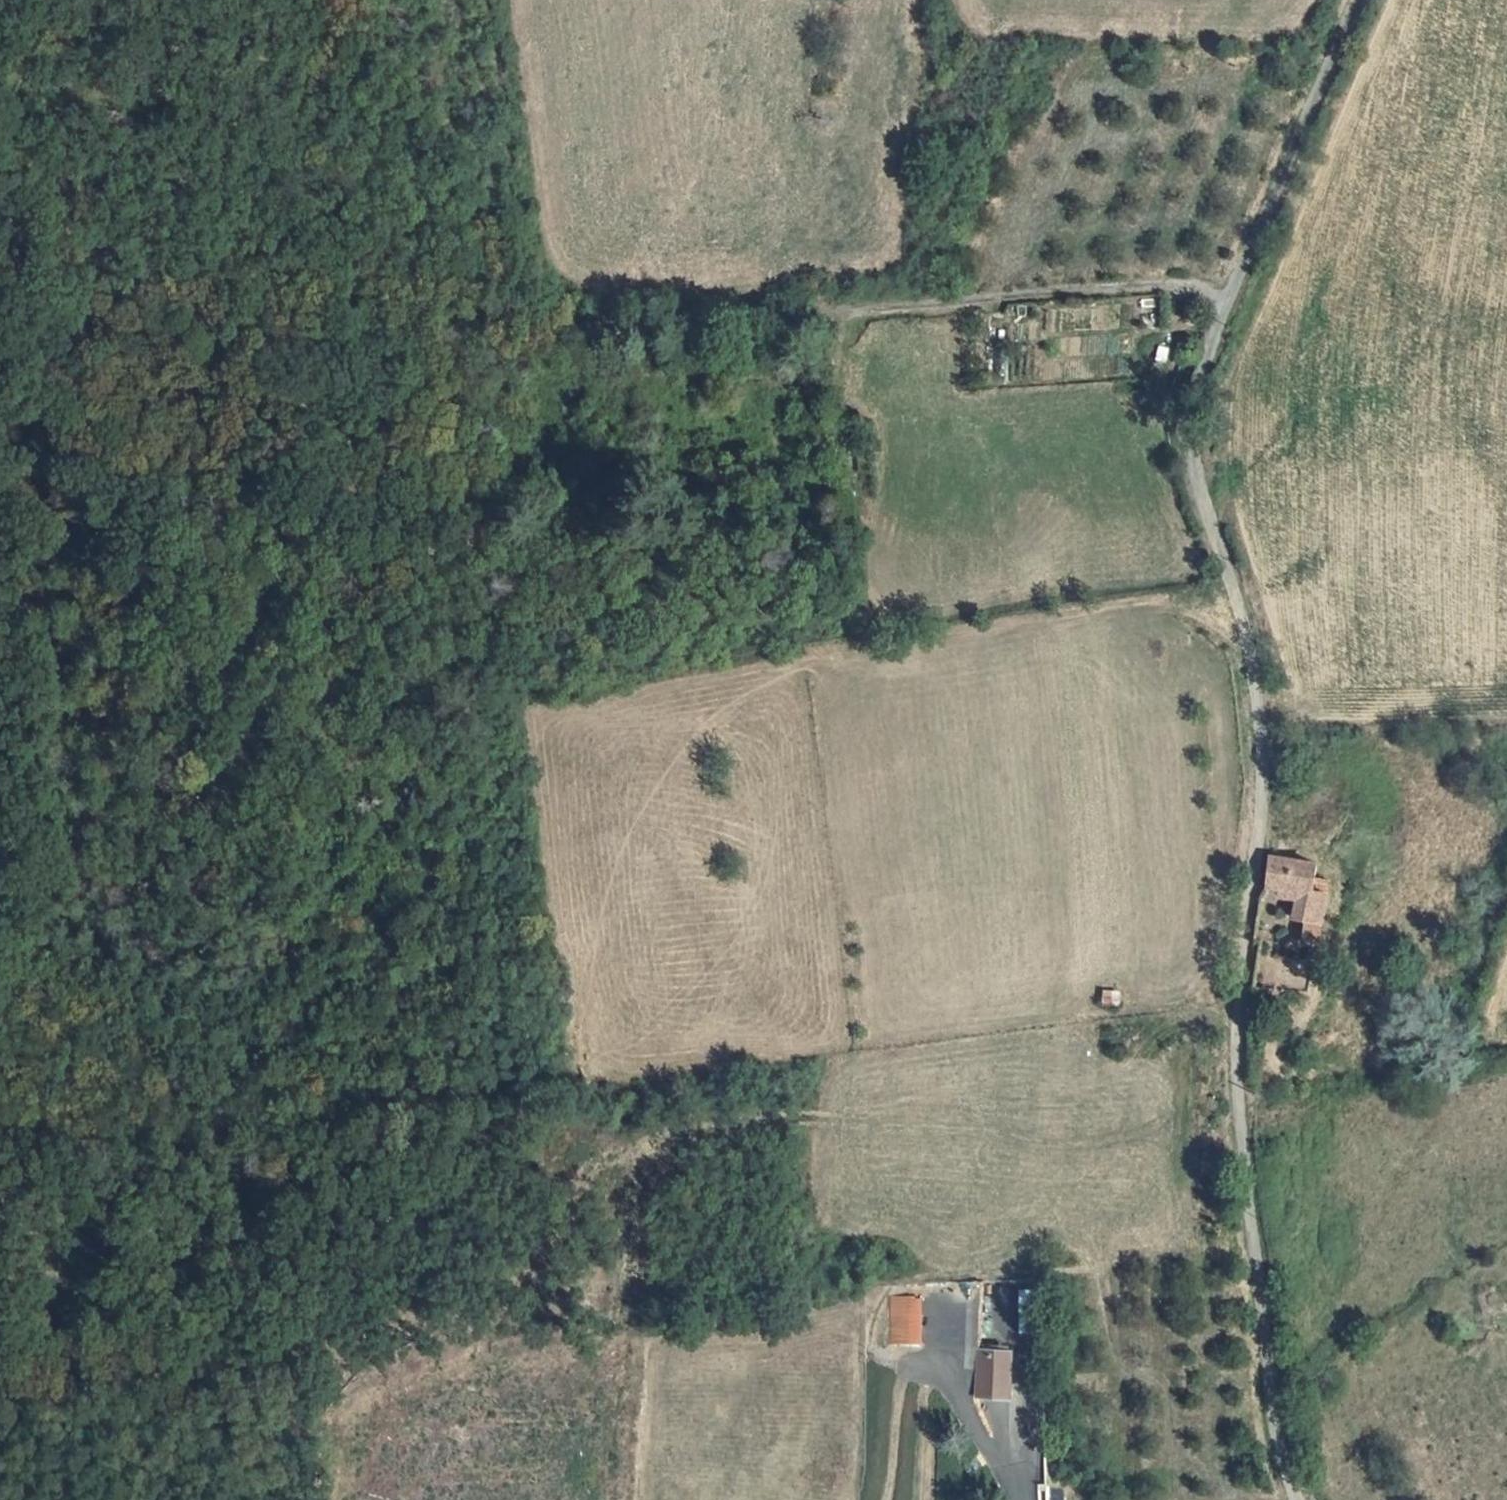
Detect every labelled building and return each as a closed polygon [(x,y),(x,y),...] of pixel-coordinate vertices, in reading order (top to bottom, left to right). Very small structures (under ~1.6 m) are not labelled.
[(1308,920),(1324,921),(1330,879),(1316,877),(1318,866),(1271,859),(1268,887),(1300,890),(1297,919),(1308,920)] [(1306,944),(1320,945),(1324,921),(1308,920),(1306,944)] [(922,1344),(921,1295),(889,1295),(889,1344),(922,1344)] [(1010,1398),(1010,1346),(974,1346),(974,1398),(1010,1398)]
